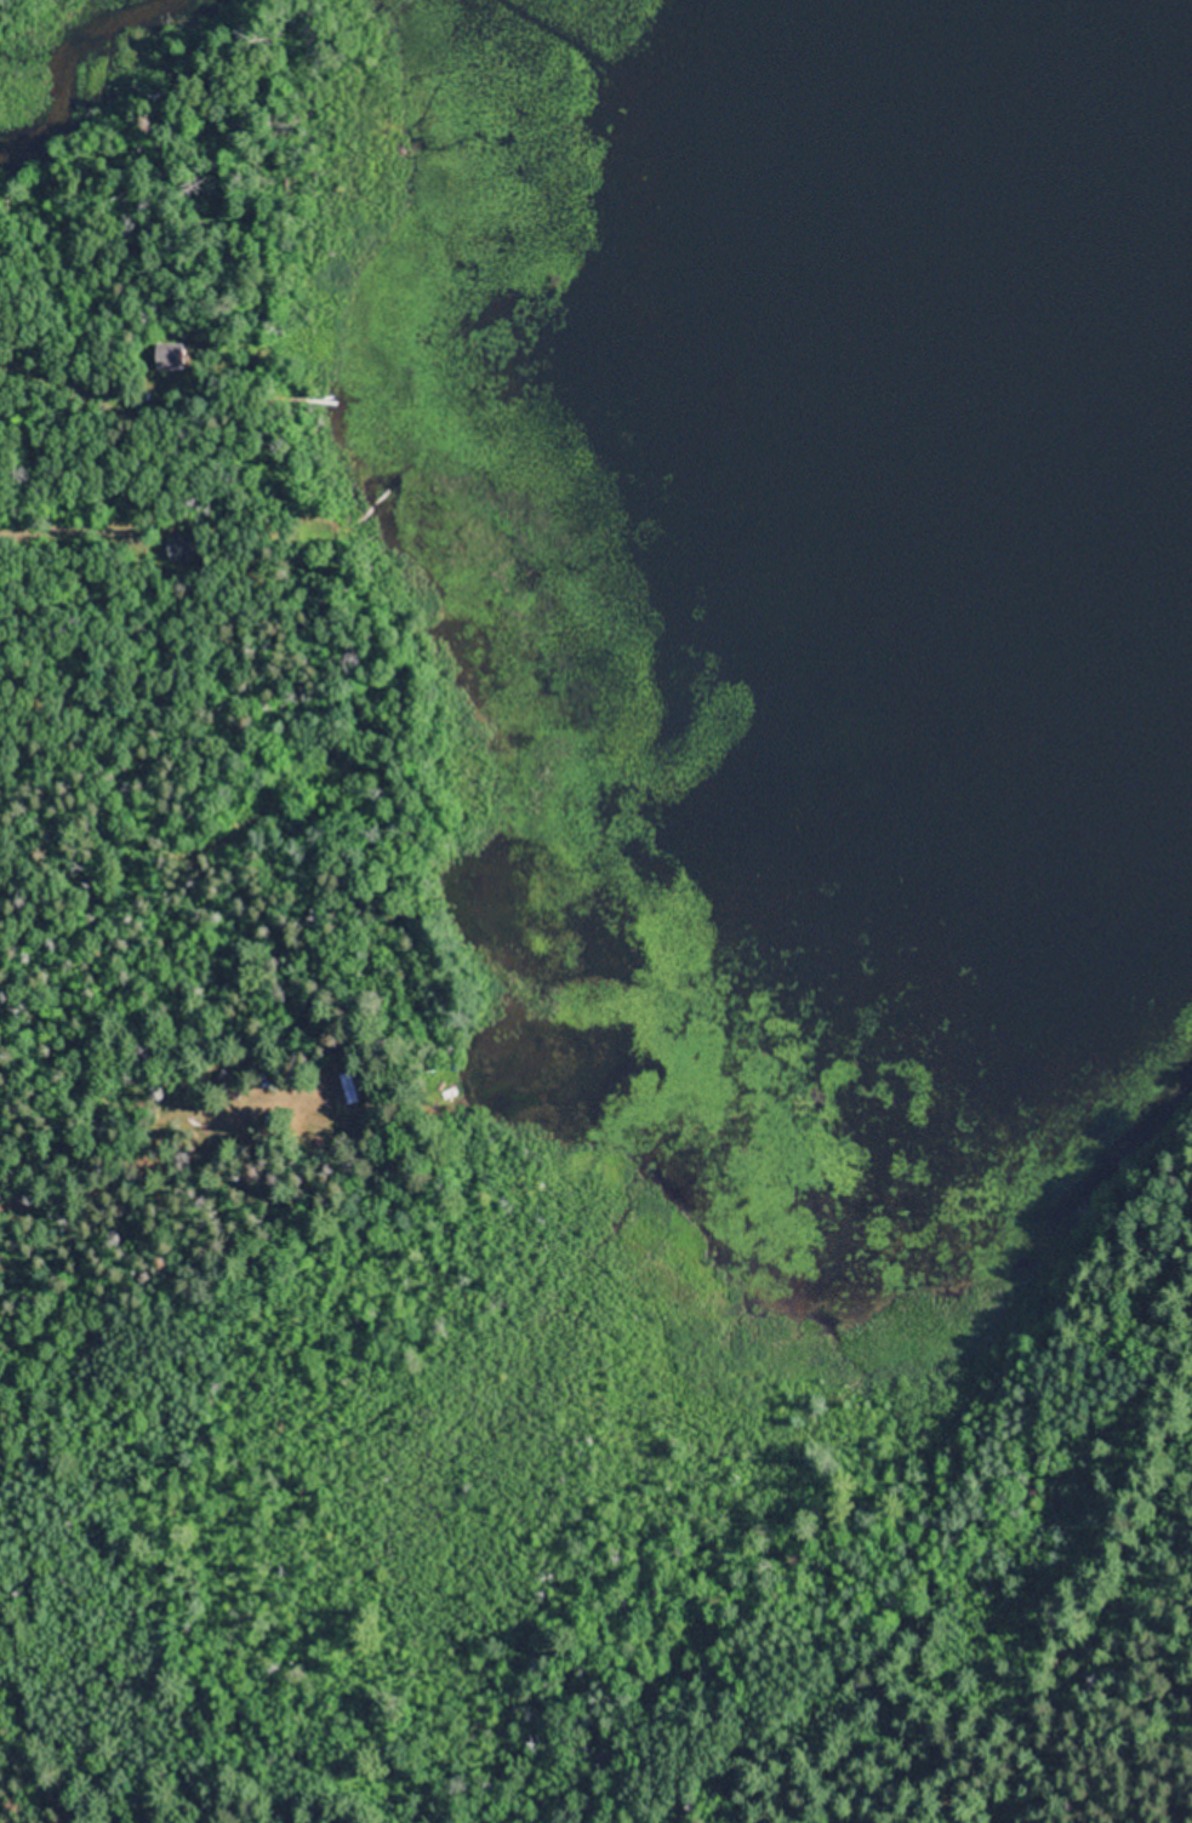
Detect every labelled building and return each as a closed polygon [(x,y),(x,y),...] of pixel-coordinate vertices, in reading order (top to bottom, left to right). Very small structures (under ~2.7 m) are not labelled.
[(191,343),(164,343),(164,369),(191,369),(191,343)] [(174,558),(198,558),(198,535),(174,535),(174,558)] [(328,1068),(333,1080),(355,1072),(350,1060),(328,1068)]
